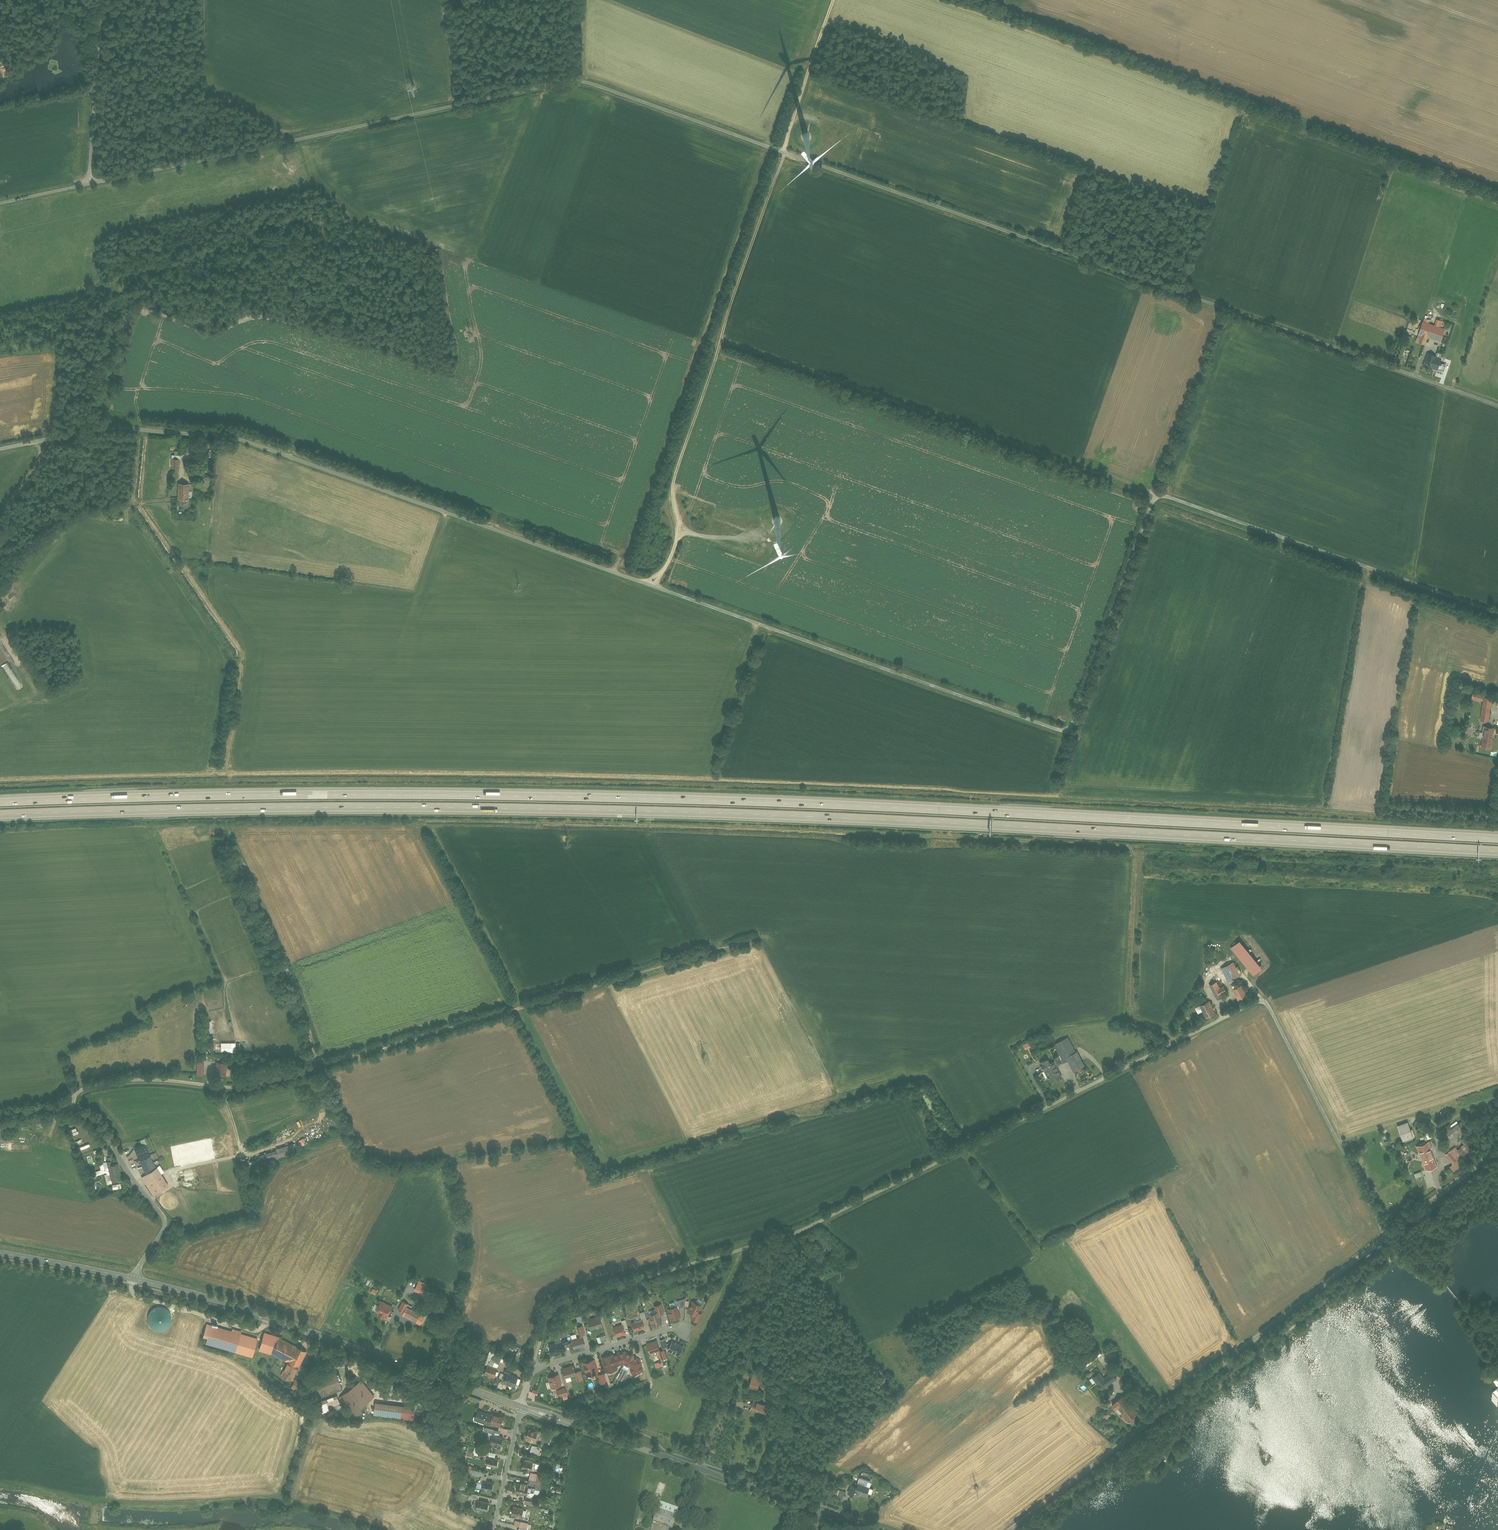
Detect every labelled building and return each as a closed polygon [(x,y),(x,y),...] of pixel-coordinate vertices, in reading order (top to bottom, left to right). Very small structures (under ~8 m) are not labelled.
[(1421,342),(1425,343),(1427,336),(1442,341),(1446,329),(1424,321),(1420,334),(1423,336),(1421,342)] [(1429,353),(1424,365),(1433,369),(1434,368),(1438,369),(1442,358),(1437,356),(1438,356),(1429,353)] [(178,483),(177,498),(188,498),(188,483),(178,483)] [(1457,684),(1455,696),(1463,698),(1466,686),(1457,684)] [(1484,694),(1473,691),(1471,699),(1479,701),(1479,699),(1482,700),(1484,694)] [(1484,696),(1480,720),(1487,721),(1492,698),(1484,696)] [(1494,727),(1483,725),(1482,732),(1484,732),(1481,747),(1490,749),(1494,727)] [(1254,975),(1264,967),(1241,939),(1231,947),(1254,975)] [(1229,981),(1241,975),(1241,974),(1243,973),(1239,965),(1237,966),(1234,961),(1222,968),(1229,981)] [(1217,981),(1210,984),(1216,997),(1228,991),(1225,985),(1220,987),(1217,981)] [(1248,995),(1243,984),(1233,989),(1238,999),(1248,995)] [(1216,1012),(1210,1000),(1196,1007),(1199,1013),(1203,1011),(1206,1017),(1216,1012)] [(1077,1050),(1069,1036),(1054,1044),(1060,1055),(1055,1058),(1058,1064),(1063,1062),(1064,1063),(1069,1060),(1074,1070),(1077,1069),(1079,1072),(1084,1070),(1082,1067),(1086,1065),(1078,1050),(1077,1050)] [(1031,1047),(1028,1041),(1023,1044),(1026,1050),(1031,1047)] [(223,1052),(233,1051),(233,1043),(222,1043),(223,1052)] [(1063,1076),(1055,1060),(1050,1062),(1048,1057),(1040,1061),(1041,1064),(1044,1070),(1050,1082),(1063,1076)] [(215,1062),(214,1076),(224,1076),(225,1062),(215,1062)] [(1466,1117),(1460,1122),(1464,1127),(1470,1123),(1466,1117)] [(1467,1132),(1457,1119),(1441,1130),(1447,1139),(1456,1133),(1459,1138),(1467,1132)] [(1409,1121),(1398,1125),(1404,1141),(1415,1137),(1415,1136),(1416,1136),(1413,1129),(1412,1129),(1409,1121)] [(1456,1146),(1446,1153),(1454,1163),(1450,1166),(1454,1171),(1468,1161),(1464,1156),(1471,1151),(1474,1148),(1466,1136),(1462,1139),(1464,1143),(1461,1146),(1462,1146),(1459,1149),(1456,1146)] [(304,1137),(299,1139),(302,1146),(308,1143),(307,1141),(306,1141),(304,1137)] [(1423,1159),(1427,1170),(1438,1165),(1432,1148),(1434,1147),(1431,1140),(1417,1146),(1419,1153),(1418,1153),(1420,1160),(1423,1159)] [(275,1149),(254,1155),(257,1164),(278,1158),(278,1156),(296,1151),(293,1142),(275,1147),(275,1149)] [(145,1144),(134,1148),(143,1172),(151,1170),(149,1164),(159,1160),(156,1152),(149,1155),(145,1144)] [(255,1166),(254,1160),(250,1161),(249,1158),(244,1160),(247,1169),(255,1166)] [(111,1183),(110,1181),(108,1165),(110,1164),(109,1161),(101,1163),(103,1169),(88,1174),(90,1178),(104,1173),(107,1184),(111,1183)] [(110,1181),(121,1179),(119,1163),(110,1164),(108,1165),(110,1181)] [(170,1164),(157,1165),(156,1166),(161,1174),(164,1172),(162,1169),(170,1169),(170,1164)] [(157,1167),(142,1177),(154,1196),(169,1186),(157,1167)] [(1428,1187),(1422,1171),(1415,1173),(1421,1189),(1428,1187)] [(419,1280),(413,1291),(426,1297),(431,1286),(419,1280)] [(685,1306),(685,1298),(677,1300),(678,1305),(679,1308),(685,1306)] [(702,1305),(693,1300),(687,1311),(693,1314),(691,1318),(698,1321),(702,1313),(699,1312),(702,1305)] [(382,1301),(376,1312),(379,1313),(378,1316),(387,1321),(394,1307),(382,1301)] [(404,1301),(399,1311),(404,1313),(403,1315),(416,1322),(421,1313),(407,1307),(409,1303),(404,1301)] [(664,1312),(662,1303),(655,1305),(656,1311),(649,1313),(652,1325),(663,1322),(660,1314),(664,1312)] [(679,1308),(678,1305),(668,1308),(671,1319),(681,1316),(679,1308)] [(603,1326),(600,1315),(588,1318),(591,1329),(603,1326)] [(644,1327),(642,1320),(632,1322),(634,1330),(644,1327)] [(207,1338),(205,1344),(252,1358),(257,1339),(240,1335),(241,1332),(232,1329),(231,1331),(207,1324),(203,1337),(207,1338)] [(624,1328),(623,1324),(613,1326),(616,1336),(625,1333),(624,1328)] [(585,1334),(583,1325),(577,1326),(580,1337),(572,1339),(574,1348),(585,1345),(582,1335),(585,1334)] [(264,1333),(259,1351),(272,1354),(287,1363),(281,1376),(293,1381),(307,1352),(279,1339),(264,1333)] [(569,1343),(566,1334),(560,1336),(562,1340),(549,1344),(552,1354),(566,1350),(564,1344),(569,1343)] [(660,1350),(657,1340),(647,1343),(650,1353),(659,1350),(660,1350)] [(678,1355),(683,1345),(672,1340),(668,1349),(678,1355)] [(1111,1347),(1106,1351),(1110,1358),(1116,1354),(1111,1347)] [(1086,1367),(1103,1353),(1099,1348),(1082,1362),(1086,1367)] [(321,1349),(319,1355),(325,1357),(328,1351),(321,1349)] [(617,1365),(624,1363),(630,1366),(633,1373),(643,1370),(640,1359),(632,1355),(625,1351),(614,1354),(614,1353),(608,1355),(603,1356),(607,1371),(618,1368),(617,1365)] [(498,1362),(496,1365),(499,1366),(504,1358),(496,1354),(493,1359),(498,1362)] [(598,1372),(594,1358),(582,1361),(586,1375),(598,1372)] [(494,1376),(497,1367),(487,1364),(484,1373),(494,1376)] [(565,1378),(576,1375),(575,1372),(573,1364),(562,1367),(565,1378)] [(583,1379),(581,1370),(575,1372),(576,1375),(578,1381),(583,1379)] [(311,1380),(317,1396),(341,1387),(335,1371),(311,1380)] [(1103,1390),(1118,1378),(1112,1371),(1105,1377),(1101,1371),(1093,1377),(1103,1390)] [(608,1381),(605,1372),(597,1375),(600,1384),(608,1381)] [(518,1376),(507,1373),(504,1383),(514,1386),(518,1376)] [(562,1385),(559,1374),(548,1377),(551,1388),(562,1385)] [(747,1388),(756,1391),(761,1377),(751,1374),(747,1388)] [(295,1379),(291,1388),(303,1393),(307,1385),(295,1379)] [(361,1380),(341,1397),(357,1417),(367,1409),(365,1405),(375,1397),(361,1380)] [(567,1394),(565,1388),(556,1390),(558,1396),(567,1394)] [(1139,1412),(1124,1394),(1112,1404),(1120,1414),(1120,1413),(1124,1418),(1125,1417),(1128,1420),(1139,1412)] [(337,1396),(318,1402),(321,1413),(331,1410),(331,1407),(340,1404),(337,1396)] [(1106,1408),(1112,1403),(1109,1398),(1102,1403),(1106,1408)] [(753,1400),(750,1409),(765,1414),(768,1405),(753,1400)] [(375,1403),(374,1415),(402,1419),(403,1406),(375,1403)] [(492,1414),(478,1410),(475,1419),(488,1424),(489,1422),(492,1414)] [(502,1420),(503,1417),(492,1413),(492,1414),(489,1422),(500,1426),(502,1420)] [(500,1431),(486,1427),(484,1432),(493,1434),(499,1436),(500,1431)] [(538,1431),(529,1428),(526,1436),(527,1436),(526,1440),(534,1443),(538,1431)] [(499,1436),(493,1434),(491,1443),(492,1444),(491,1449),(500,1451),(503,1437),(499,1436)] [(541,1447),(533,1445),(531,1451),(539,1453),(541,1447)] [(475,1448),(474,1452),(489,1456),(490,1452),(475,1448)] [(494,1458),(489,1456),(487,1464),(497,1467),(499,1459),(494,1458)] [(533,1461),(523,1459),(521,1467),(531,1469),(533,1461)] [(530,1472),(529,1479),(542,1482),(544,1475),(530,1472)] [(851,1484),(847,1494),(856,1497),(858,1493),(870,1497),(873,1489),(869,1487),(872,1479),(870,1478),(871,1475),(862,1472),(860,1477),(859,1476),(856,1486),(851,1484)] [(480,1481),(477,1481),(476,1486),(491,1489),(493,1482),(486,1480),(480,1479),(480,1481)] [(541,1489),(542,1482),(529,1479),(528,1484),(527,1490),(534,1492),(535,1488),(541,1489)] [(528,1484),(518,1482),(516,1491),(526,1493),(527,1490),(528,1484)] [(837,1489),(834,1499),(840,1502),(844,1491),(837,1489)] [(489,1502),(478,1499),(475,1510),(481,1511),(481,1509),(487,1510),(489,1502)] [(659,1501),(652,1522),(673,1529),(680,1508),(659,1501)] [(523,1507),(513,1505),(511,1514),(521,1516),(523,1507)]
